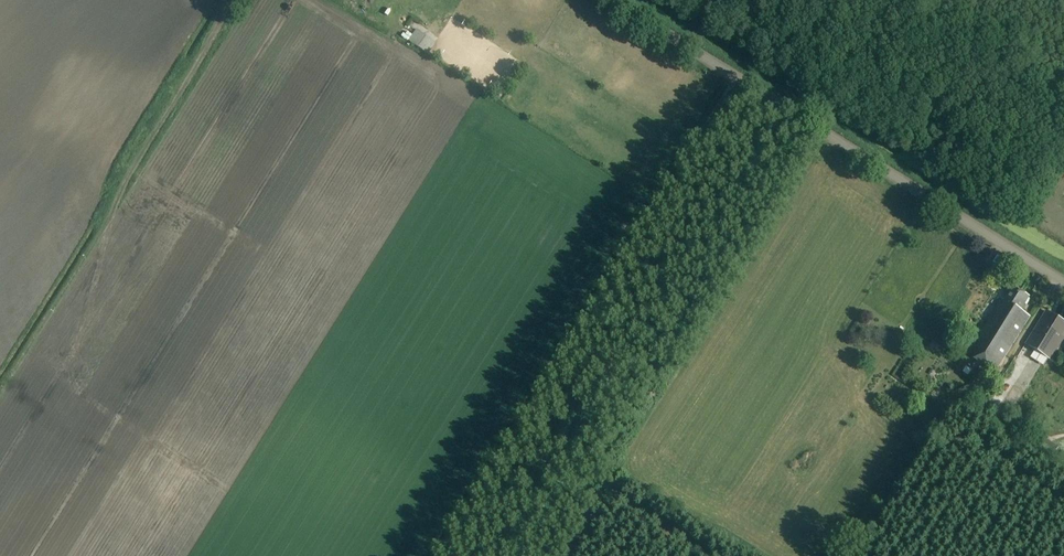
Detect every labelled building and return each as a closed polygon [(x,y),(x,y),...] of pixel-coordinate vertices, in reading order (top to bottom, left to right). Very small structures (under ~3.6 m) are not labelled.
[(416,29),(408,40),(417,47),(425,35),(416,29)] [(1021,311),(1029,297),(1012,287),(1004,301),(1001,299),(966,354),(994,371),(1028,316),(1021,311)] [(1063,340),(1063,323),(1044,311),(1025,343),(1052,360),(1063,340)] [(940,346),(933,341),(929,346),(937,351),(940,346)] [(943,412),(948,416),(954,408),(948,404),(943,412)]
